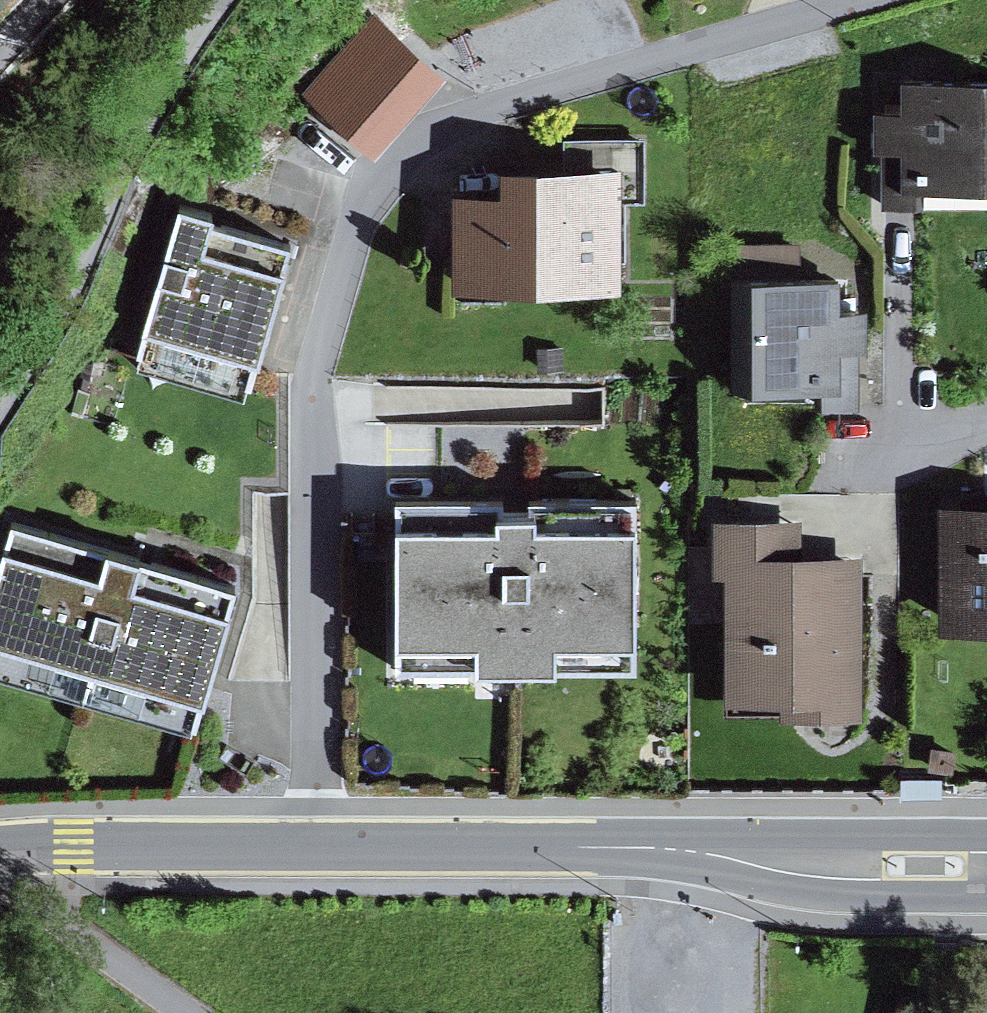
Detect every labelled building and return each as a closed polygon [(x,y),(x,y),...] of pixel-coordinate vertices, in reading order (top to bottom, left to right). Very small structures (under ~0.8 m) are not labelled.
[(389,8),(316,84),(376,141),(449,65),(389,8)] [(873,97),(875,142),(880,142),(882,198),(917,197),(917,177),(986,174),(986,164),(984,64),(905,67),(906,96),(873,97)] [(501,174),(454,174),(454,270),(624,270),(624,146),(501,146),(501,174)] [(213,207),(178,197),(136,360),(244,389),(290,240),(212,217),(213,207)] [(734,237),(734,271),(828,271),(828,238),(734,237)] [(828,271),(734,271),(733,377),(821,378),(821,400),(861,401),(861,345),(866,345),(867,299),(836,299),(836,272),(828,271)] [(638,484),(397,487),(398,654),(638,650),(638,484)] [(941,489),(940,616),(986,616),(986,489),(941,489)] [(803,510),(712,509),(711,560),(727,560),(726,706),(864,707),(865,542),(803,542),(803,510)] [(13,517),(0,561),(0,661),(197,717),(236,583),(222,579),(107,545),(13,517)] [(931,741),(929,763),(953,766),(956,744),(931,741)]
